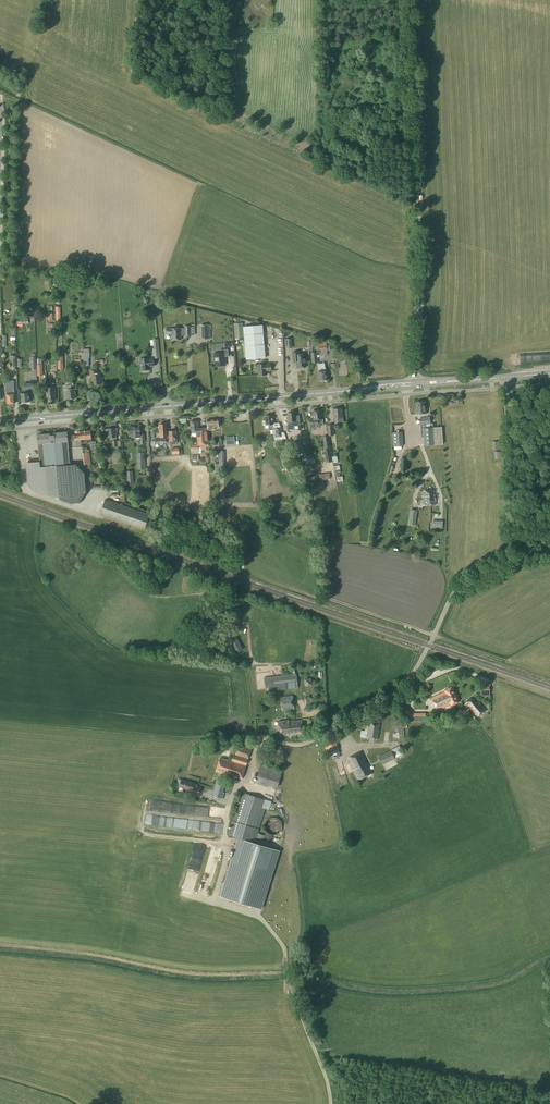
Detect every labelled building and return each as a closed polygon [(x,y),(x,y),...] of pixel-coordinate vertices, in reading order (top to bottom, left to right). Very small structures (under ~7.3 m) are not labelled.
[(200,339),(211,339),(210,325),(200,325),(200,339)] [(247,360),(265,358),(262,325),(244,327),(247,360)] [(191,336),(190,326),(184,326),(184,328),(181,328),(170,328),(165,329),(165,334),(171,334),(172,340),(181,340),(181,336),(185,336),(185,337),(191,336)] [(319,352),(327,351),(326,342),(318,342),(318,343),(319,350),(319,352)] [(215,366),(225,365),(225,358),(228,357),(228,350),(220,351),(220,354),(214,355),(215,361),(213,362),(213,364),(215,365),(215,366)] [(299,355),(299,352),(292,353),(292,363),(296,363),(296,364),(297,364),(298,369),(306,368),(305,354),(299,355)] [(83,353),(81,353),(81,360),(84,360),(84,366),(89,366),(88,358),(89,358),(89,353),(83,353)] [(149,359),(149,358),(140,359),(141,371),(150,370),(150,367),(154,366),(154,359),(149,359)] [(325,368),(324,363),(318,364),(318,372),(319,381),(320,382),(322,382),(323,381),(327,380),(326,371),(325,368)] [(271,370),(271,364),(265,364),(258,365),(259,376),(266,375),(266,371),(271,370)] [(98,373),(97,370),(90,371),(91,376),(92,376),(92,385),(103,384),(102,378),(101,378),(100,372),(98,373)] [(71,389),(71,385),(74,385),(73,380),(65,381),(66,386),(68,386),(68,390),(66,390),(67,399),(75,398),(74,389),(71,389)] [(28,393),(28,389),(34,388),(34,382),(29,382),(29,383),(24,384),(24,389),(25,389),(25,393),(21,393),(21,402),(22,402),(23,403),(25,403),(26,402),(29,402),(28,393)] [(46,387),(45,387),(46,401),(56,400),(55,386),(54,386),(54,383),(45,384),(46,387)] [(420,402),(419,401),(416,401),(416,402),(415,402),(415,406),(420,406),(420,407),(421,407),(421,408),(421,409),(422,409),(423,414),(426,414),(425,402),(420,402)] [(342,418),(341,409),(333,409),(333,419),(337,418),(337,422),(343,422),(343,418),(342,418)] [(322,419),(321,410),(313,411),(313,420),(309,420),(310,428),(318,427),(318,426),(323,426),(323,419),(322,419)] [(294,413),(288,413),(288,417),(287,417),(288,426),(293,425),(293,426),(300,426),(299,416),(295,416),(294,413)] [(265,420),(262,421),(263,425),(268,425),(269,430),(273,430),(274,440),(282,439),(286,439),(284,432),(281,433),(281,427),(273,428),(272,416),(265,416),(265,420)] [(430,424),(430,416),(426,417),(426,418),(419,418),(420,425),(421,437),(423,437),(424,446),(434,445),(443,444),(442,427),(433,428),(432,424),(430,424)] [(208,428),(208,430),(214,430),(213,427),(218,427),(218,420),(207,420),(208,428)] [(201,441),(200,428),(197,429),(196,421),(190,421),(191,426),(189,426),(189,430),(191,430),(191,437),(197,437),(197,441),(201,441)] [(167,437),(166,423),(159,424),(160,437),(167,437)] [(140,434),(139,426),(128,427),(128,435),(131,435),(132,438),(140,437),(140,442),(145,442),(144,433),(140,434)] [(116,437),(117,437),(116,432),(117,432),(117,428),(116,428),(107,429),(106,429),(106,433),(107,433),(107,438),(113,438),(113,439),(116,438),(116,437)] [(209,444),(208,430),(208,428),(200,428),(201,441),(197,441),(198,445),(191,445),(191,454),(198,453),(202,453),(201,447),(209,447),(208,444),(209,444)] [(78,435),(74,436),(75,448),(82,447),(81,439),(85,439),(85,443),(87,442),(87,445),(95,444),(95,441),(93,441),(93,438),(92,438),(91,435),(93,435),(93,430),(77,431),(78,435)] [(170,445),(175,444),(177,443),(177,441),(176,431),(169,431),(170,445)] [(50,434),(37,435),(38,444),(40,462),(26,463),(28,484),(33,491),(54,498),(59,497),(59,500),(71,505),(80,504),(87,493),(86,474),(76,463),(69,464),(68,447),(68,442),(67,432),(54,433),(54,436),(50,436),(50,434)] [(393,447),(402,446),(402,432),(392,432),(393,447)] [(296,441),(292,443),(296,456),(303,453),(300,444),(297,445),(296,441)] [(101,457),(103,457),(102,457),(108,456),(108,452),(110,452),(109,449),(104,450),(104,453),(101,453),(101,457)] [(330,449),(323,450),(325,463),(332,462),(330,449)] [(434,498),(434,491),(423,491),(423,496),(423,506),(436,505),(435,498),(434,498)] [(144,530),(149,514),(105,499),(100,515),(144,530)] [(415,526),(417,510),(410,509),(408,525),(415,526)] [(234,655),(243,650),(234,634),(225,639),(234,655)] [(265,692),(298,688),(296,674),(263,677),(265,692)] [(481,685),(483,695),(491,693),(489,683),(481,685)] [(452,706),(459,702),(452,687),(444,690),(445,691),(431,698),(437,711),(451,704),(452,706)] [(282,710),(294,709),(292,695),(280,697),(282,710)] [(477,716),(485,709),(474,696),(466,703),(477,716)] [(425,721),(425,713),(409,713),(409,721),(425,721)] [(294,721),(294,719),(278,721),(280,737),(296,735),(296,734),(303,733),(301,720),(294,721)] [(380,724),(369,722),(368,724),(367,723),(366,726),(365,726),(364,731),(361,731),(360,736),(377,739),(380,724)] [(339,754),(334,736),(322,740),(326,753),(330,752),(331,757),(339,754)] [(279,753),(281,746),(262,741),(261,747),(272,749),(271,751),(279,753)] [(246,766),(251,749),(239,745),(236,755),(234,755),(232,761),(220,758),(216,771),(242,779),(246,766)] [(382,765),(403,754),(399,746),(378,756),(382,765)] [(271,763),(273,755),(262,752),(260,759),(271,763)] [(358,780),(372,773),(361,752),(348,758),(354,769),(353,770),(358,780)] [(392,763),(391,761),(385,765),(387,770),(399,764),(397,761),(392,763)] [(277,788),(282,770),(261,763),(255,783),(268,787),(268,785),(277,788)] [(192,791),(194,783),(181,779),(179,787),(192,791)] [(222,800),(225,792),(223,792),(226,783),(217,781),(212,797),(222,800)] [(269,810),(272,801),(241,792),(228,835),(237,838),(219,896),(262,909),(280,851),(255,843),(256,840),(258,833),(265,809),(269,810)] [(265,835),(258,833),(256,840),(262,842),(265,835)]
